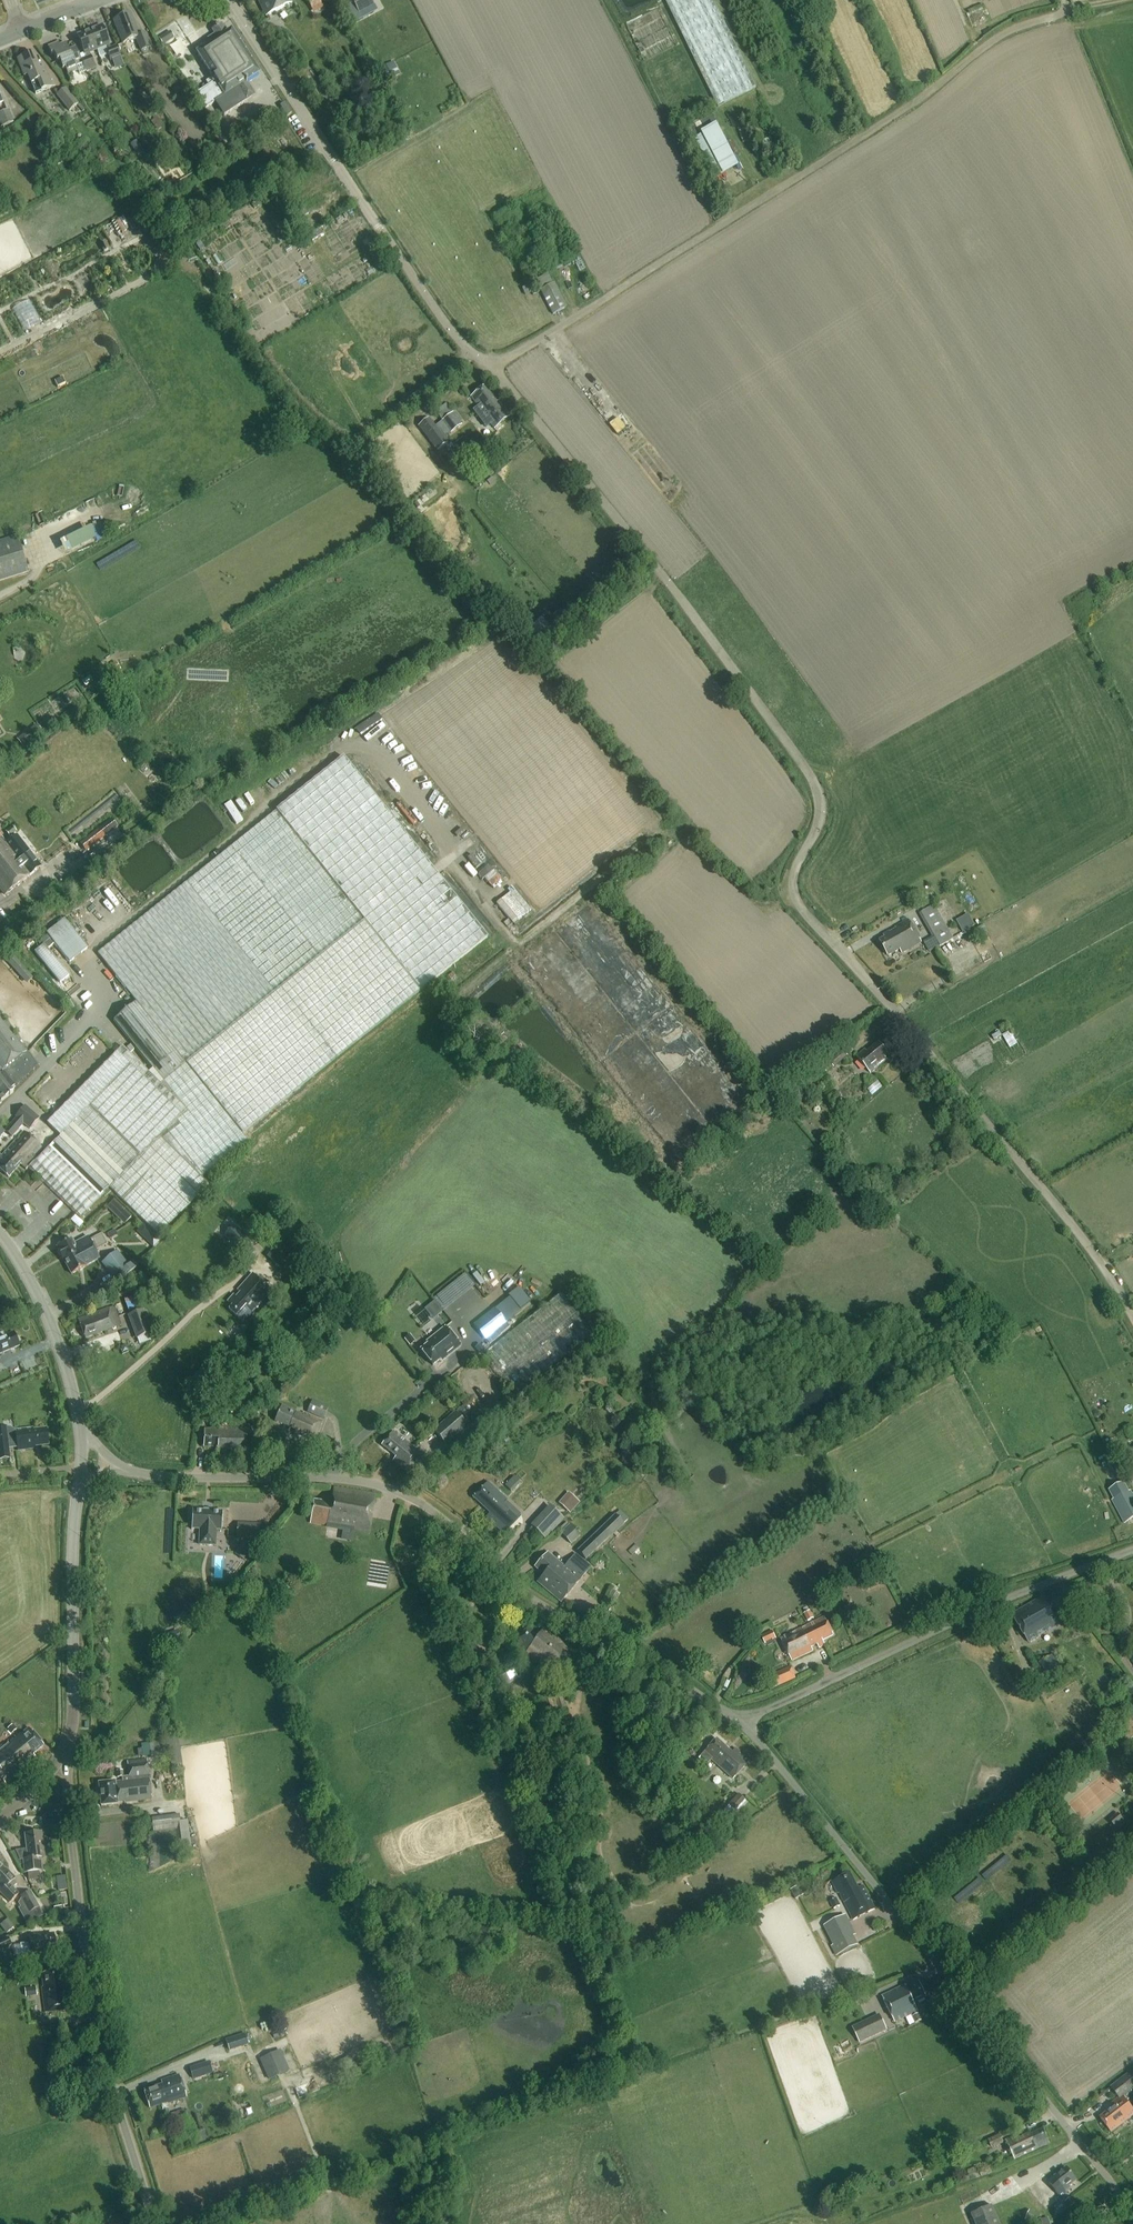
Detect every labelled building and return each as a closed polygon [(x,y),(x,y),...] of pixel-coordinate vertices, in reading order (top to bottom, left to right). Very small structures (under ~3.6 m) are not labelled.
[(293,3),(292,0),(257,0),(266,17),(293,3)] [(308,1),(312,9),(322,4),(320,0),(309,0),(308,1)] [(358,13),(374,5),(372,0),(351,0),(358,13)] [(714,0),(665,0),(718,107),(757,87),(714,0)] [(141,51),(151,47),(146,35),(140,37),(131,15),(114,21),(123,44),(136,39),(141,51)] [(647,21),(637,25),(635,21),(628,24),(633,39),(652,32),(647,21)] [(207,83),(210,88),(195,98),(203,110),(215,103),(223,117),(247,102),(246,101),(255,95),(247,82),(260,74),(232,31),(227,34),(221,25),(212,31),(215,35),(208,40),(211,44),(197,53),(213,78),(207,83)] [(98,51),(101,58),(108,54),(111,62),(122,58),(118,47),(111,49),(102,26),(90,31),(98,51)] [(90,54),(98,51),(90,31),(78,36),(85,56),(86,56),(87,59),(82,61),(86,72),(96,68),(90,54)] [(170,32),(159,39),(163,45),(174,38),(170,32)] [(86,72),(83,64),(76,48),(69,50),(66,44),(61,46),(59,43),(49,47),(52,55),(54,54),(57,62),(60,61),(63,69),(65,68),(68,75),(78,71),(80,74),(86,72)] [(31,81),(31,82),(36,94),(41,92),(46,90),(56,86),(52,76),(48,78),(43,65),(39,66),(35,56),(31,57),(29,58),(28,56),(19,59),(26,77),(29,76),(31,81)] [(396,69),(383,76),(384,78),(386,81),(399,75),(397,72),(396,69)] [(56,96),(70,111),(79,104),(66,88),(56,96)] [(287,117),(292,114),(285,104),(280,107),(287,117)] [(14,123),(9,110),(0,113),(0,124),(2,127),(14,123)] [(700,121),(707,133),(719,127),(713,115),(700,121)] [(700,122),(690,126),(695,137),(705,133),(700,122)] [(130,145),(142,162),(148,158),(136,140),(130,145)] [(161,141),(157,144),(161,151),(166,147),(161,141)] [(305,209),(297,214),(301,220),(308,214),(305,209)] [(318,229),(308,236),(312,242),(322,235),(318,229)] [(982,230),(969,235),(974,247),(987,241),(982,230)] [(567,307),(554,283),(540,291),(553,315),(567,307)] [(496,403),(484,387),(471,397),(478,407),(473,411),(487,429),(491,425),(494,429),(508,419),(511,417),(499,401),(496,403)] [(437,425),(446,436),(462,424),(453,413),(437,425)] [(429,420),(419,428),(437,451),(447,443),(429,420)] [(29,572),(18,537),(0,542),(0,581),(29,572)] [(37,725),(17,739),(25,749),(44,735),(37,725)] [(35,1157),(36,1158),(38,1159),(31,1166),(29,1168),(31,1170),(33,1172),(80,1218),(110,1188),(159,1237),(209,1185),(202,1178),(248,1141),(243,1134),(420,992),(488,939),(344,758),(276,812),(98,954),(137,1002),(114,1021),(129,1040),(163,1082),(161,1084),(123,1047),(50,1125),(63,1138),(45,1152),(42,1149),(35,1157)] [(236,824),(243,821),(233,800),(225,804),(236,824)] [(112,819),(81,843),(88,851),(118,827),(112,819)] [(13,826),(5,831),(10,838),(17,832),(13,826)] [(5,895),(42,867),(17,835),(7,843),(3,838),(0,834),(0,889),(5,895)] [(479,872),(491,887),(502,879),(490,864),(479,872)] [(512,924),(531,911),(515,888),(496,901),(512,924)] [(933,937),(926,941),(932,950),(939,946),(940,947),(954,939),(935,906),(919,914),(933,937)] [(968,913),(959,919),(966,930),(976,924),(968,913)] [(88,948),(64,919),(46,933),(69,962),(88,948)] [(902,954),(922,943),(909,921),(895,928),(896,929),(883,936),(885,939),(880,942),(888,957),(900,950),(902,954)] [(984,925),(977,929),(980,936),(987,932),(984,925)] [(35,952),(60,983),(69,975),(44,945),(35,952)] [(27,983),(34,977),(13,953),(6,959),(27,983)] [(2,1104),(1,1103),(13,1093),(12,1092),(40,1070),(0,1017),(0,1105),(2,1104)] [(1011,1030),(1003,1034),(1010,1048),(1018,1044),(1011,1030)] [(886,1058),(889,1056),(878,1043),(867,1052),(865,1050),(856,1057),(871,1075),(888,1061),(886,1058)] [(827,1074),(848,1056),(842,1050),(822,1068),(827,1074)] [(804,1082),(810,1076),(806,1073),(801,1078),(804,1082)] [(16,1118),(5,1131),(11,1137),(24,1124),(29,1129),(39,1119),(26,1106),(15,1117),(16,1118)] [(42,1149),(43,1148),(35,1141),(31,1138),(24,1131),(2,1157),(0,1155),(0,1170),(9,1178),(21,1164),(26,1169),(31,1164),(36,1158),(35,1157),(42,1149)] [(849,1137),(842,1143),(845,1146),(852,1140),(849,1137)] [(886,1186),(891,1181),(886,1175),(880,1180),(886,1186)] [(114,1200),(109,1205),(113,1209),(119,1204),(114,1200)] [(241,1253),(251,1243),(233,1225),(223,1235),(241,1253)] [(72,1239),(71,1240),(69,1239),(67,1240),(67,1243),(58,1247),(59,1249),(58,1250),(64,1261),(93,1245),(96,1250),(107,1244),(102,1234),(90,1240),(87,1236),(74,1244),(72,1239)] [(156,1236),(150,1243),(155,1248),(161,1241),(156,1236)] [(93,1245),(64,1261),(65,1261),(72,1275),(87,1267),(87,1266),(98,1260),(94,1252),(96,1250),(93,1245)] [(102,1263),(113,1278),(119,1273),(123,1279),(138,1268),(134,1262),(129,1266),(118,1251),(102,1263)] [(467,1273),(415,1311),(424,1323),(476,1286),(467,1273)] [(243,1323),(271,1291),(252,1274),(238,1290),(241,1292),(235,1298),(233,1296),(228,1302),(232,1306),(229,1310),(243,1323)] [(519,1286),(509,1294),(520,1308),(530,1300),(519,1286)] [(516,1397),(593,1333),(559,1292),(481,1356),(516,1397)] [(137,1296),(125,1300),(130,1315),(128,1316),(136,1339),(153,1333),(144,1309),(142,1310),(137,1296)] [(86,1339),(116,1328),(109,1308),(78,1320),(86,1339)] [(494,1308),(474,1324),(485,1339),(490,1345),(510,1329),(506,1323),(494,1308)] [(460,1346),(445,1328),(426,1342),(428,1344),(420,1350),(433,1366),(444,1356),(446,1358),(460,1346)] [(5,1336),(4,1333),(0,1334),(0,1355),(20,1346),(15,1334),(7,1338),(6,1336),(5,1336)] [(410,1335),(405,1339),(410,1345),(415,1341),(410,1335)] [(480,1344),(475,1348),(480,1353),(484,1349),(480,1344)] [(245,1345),(232,1361),(239,1367),(252,1352),(245,1345)] [(251,1356),(241,1367),(246,1372),(256,1361),(251,1356)] [(313,1402),(308,1414),(323,1421),(329,1408),(313,1402)] [(314,1445),(324,1422),(303,1413),(303,1415),(282,1405),(275,1422),(296,1431),(294,1436),(314,1445)] [(470,1412),(464,1405),(433,1431),(446,1445),(468,1427),(462,1419),(470,1412)] [(237,1415),(237,1413),(230,1413),(230,1426),(246,1427),(247,1415),(237,1415)] [(246,1459),(247,1429),(210,1427),(210,1430),(204,1430),(204,1447),(218,1448),(217,1458),(246,1459)] [(6,1429),(6,1428),(0,1428),(0,1461),(10,1460),(9,1447),(18,1446),(18,1451),(37,1449),(36,1446),(49,1445),(48,1430),(35,1432),(34,1429),(16,1432),(14,1430),(12,1429),(8,1429),(6,1429)] [(407,1473),(422,1454),(393,1431),(382,1446),(396,1457),(392,1461),(407,1473)] [(506,1483),(511,1490),(522,1482),(517,1475),(506,1483)] [(504,1534),(521,1516),(503,1500),(505,1498),(488,1482),(473,1497),(490,1513),(486,1517),(504,1534)] [(1128,1485),(1126,1487),(1124,1484),(1110,1491),(1114,1499),(1113,1500),(1124,1523),(1132,1518),(1132,1495),(1128,1485)] [(369,1533),(376,1495),(335,1488),(332,1504),(314,1501),(310,1524),(369,1533)] [(557,1501),(561,1512),(573,1508),(568,1496),(557,1501)] [(192,1510),(192,1530),(192,1529),(200,1530),(199,1545),(215,1546),(216,1530),(221,1531),(222,1531),(222,1511),(222,1512),(193,1511),(193,1510),(192,1510)] [(620,1510),(577,1550),(586,1559),(610,1536),(611,1537),(625,1524),(624,1523),(628,1519),(620,1510)] [(549,1511),(538,1524),(549,1534),(560,1521),(549,1511)] [(259,1524),(237,1523),(236,1539),(258,1540),(259,1524)] [(572,1524),(562,1533),(571,1543),(581,1534),(572,1524)] [(246,1561),(255,1548),(244,1540),(235,1554),(246,1561)] [(561,1602),(590,1567),(575,1554),(564,1567),(547,1553),(534,1567),(545,1576),(539,1583),(561,1602)] [(1061,1599),(1047,1607),(1042,1598),(1013,1612),(1028,1640),(1060,1625),(1058,1621),(1063,1618),(1062,1616),(1069,1613),(1061,1599)] [(804,1613),(808,1621),(814,1618),(810,1610),(804,1613)] [(823,1640),(833,1636),(824,1618),(781,1639),(792,1662),(814,1651),(812,1647),(818,1644),(820,1648),(826,1646),(823,1640)] [(166,1644),(181,1640),(177,1628),(162,1632),(166,1644)] [(556,1675),(574,1651),(545,1629),(539,1636),(528,1628),(515,1645),(556,1675)] [(777,1638),(773,1630),(762,1635),(766,1643),(771,1641),(771,1639),(773,1638),(774,1640),(777,1638)] [(522,1656),(518,1662),(522,1665),(527,1659),(522,1656)] [(1048,1658),(1040,1663),(1047,1676),(1056,1671),(1048,1658)] [(495,1676),(502,1688),(518,1677),(511,1666),(495,1676)] [(769,1676),(774,1689),(797,1679),(791,1666),(769,1676)] [(1119,1689),(1116,1684),(1103,1694),(1107,1700),(1116,1693),(1115,1692),(1119,1689)] [(1126,1743),(1132,1738),(1132,1722),(1130,1718),(1115,1729),(1126,1743)] [(13,1725),(8,1729),(12,1734),(17,1730),(13,1725)] [(0,1750),(0,1777),(6,1784),(37,1759),(34,1755),(44,1746),(29,1728),(21,1735),(20,1734),(16,1738),(0,1750)] [(149,1743),(142,1744),(144,1755),(171,1752),(171,1756),(173,1765),(173,1771),(183,1770),(181,1754),(179,1739),(159,1741),(154,1743),(154,1744),(149,1744),(149,1743)] [(708,1763),(711,1759),(733,1779),(748,1761),(734,1748),(731,1752),(716,1739),(705,1751),(701,1756),(708,1763)] [(125,1803),(152,1800),(147,1760),(127,1762),(129,1776),(124,1777),(123,1770),(117,1771),(118,1778),(122,1778),(122,1782),(116,1782),(116,1781),(98,1783),(101,1806),(119,1804),(119,1801),(124,1800),(125,1803)] [(725,1807),(733,1814),(746,1801),(738,1793),(725,1807)] [(1126,1820),(1120,1812),(1110,1821),(1117,1827),(1126,1820)] [(180,1814),(152,1818),(154,1832),(181,1829),(180,1814)] [(26,1873),(29,1872),(30,1880),(39,1879),(38,1871),(39,1871),(37,1859),(45,1858),(42,1833),(25,1835),(29,1859),(24,1860),(26,1873)] [(4,1889),(0,1892),(10,1902),(19,1894),(9,1884),(15,1879),(6,1869),(5,1870),(0,1865),(0,1885),(4,1889)] [(853,1919),(875,1909),(864,1886),(859,1888),(851,1872),(832,1881),(838,1893),(840,1892),(853,1919)] [(801,1885),(791,1890),(795,1897),(804,1892),(801,1885)] [(30,1891),(21,1897),(22,1899),(29,1912),(39,1907),(30,1891)] [(837,1898),(830,1902),(834,1909),(840,1906),(837,1898)] [(62,1906),(54,1907),(55,1911),(65,1909),(64,1906),(68,1905),(67,1899),(61,1900),(62,1906)] [(825,1926),(835,1946),(832,1947),(837,1956),(858,1945),(844,1917),(825,1926)] [(10,1922),(3,1927),(7,1933),(14,1928),(10,1922)] [(42,1935),(31,1937),(28,1937),(29,1944),(21,1945),(23,1958),(32,1957),(31,1953),(44,1951),(43,1950),(56,1948),(54,1935),(42,1936),(42,1935)] [(0,1941),(0,1950),(12,1944),(8,1937),(0,1941)] [(46,2013),(70,2010),(67,1989),(62,1989),(60,1972),(42,1974),(44,1987),(42,1988),(46,2013)] [(883,1997),(895,2023),(912,2014),(917,2023),(923,2020),(915,2003),(927,1997),(919,1982),(907,1988),(905,1985),(883,1997)] [(25,1989),(26,1997),(37,1995),(36,1987),(25,1989)] [(861,2044),(888,2030),(881,2018),(855,2031),(861,2044)] [(428,2040),(425,2032),(418,2035),(421,2042),(428,2040)] [(244,2044),(226,2050),(229,2058),(247,2052),(244,2044)] [(290,2070),(280,2050),(259,2059),(269,2080),(290,2070)] [(208,2062),(189,2068),(193,2079),(212,2073),(212,2072),(208,2062)] [(1132,2116),(1132,2110),(1126,2102),(1129,2099),(1127,2096),(1132,2091),(1131,2090),(1132,2089),(1132,2075),(1131,2072),(1111,2088),(1119,2098),(1113,2103),(1116,2106),(1101,2118),(1112,2132),(1132,2116)] [(150,2109),(162,2105),(163,2109),(169,2107),(167,2103),(186,2097),(179,2075),(161,2081),(162,2085),(144,2091),(150,2109)] [(168,2108),(162,2110),(164,2116),(170,2114),(168,2108)] [(184,2110),(171,2114),(176,2128),(189,2124),(187,2120),(192,2118),(189,2110),(184,2112),(184,2110)] [(1015,2160),(1050,2144),(1043,2130),(1031,2135),(1030,2134),(1024,2137),(1022,2133),(1006,2141),(1015,2160)] [(989,2141),(992,2148),(1004,2142),(1001,2135),(989,2141)] [(989,2162),(968,2170),(971,2178),(981,2175),(981,2176),(993,2172),(989,2162)] [(1046,2178),(1032,2189),(1047,2209),(1067,2193),(1066,2192),(1071,2189),(1070,2187),(1077,2182),(1067,2168),(1049,2182),(1046,2178)] [(1075,2204),(1071,2197),(1065,2201),(1070,2208),(1075,2204)] [(993,2206),(972,2215),(976,2223),(1000,2223),(993,2206)] [(1045,2210),(1043,2220),(1033,2223),(1051,2223),(1045,2210)]
